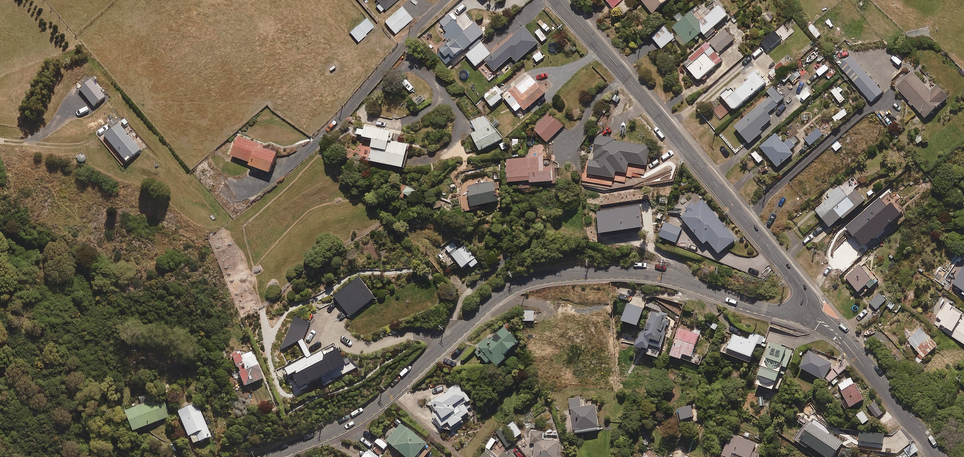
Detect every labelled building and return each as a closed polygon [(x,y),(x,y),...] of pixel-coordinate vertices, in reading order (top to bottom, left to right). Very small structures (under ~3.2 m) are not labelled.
[(397,0),(378,0),(386,9),(397,0)] [(626,0),(605,0),(614,10),(626,0)] [(677,0),(641,0),(655,18),(677,0)] [(705,37),(729,18),(716,2),(702,13),(698,8),(673,29),(679,36),(676,38),(685,48),(702,34),(705,37)] [(396,33),(413,18),(402,6),(385,21),(396,33)] [(455,21),(458,19),(453,14),(440,25),(449,35),(442,41),(444,44),(435,52),(450,69),(458,63),(456,60),(486,35),(477,25),(466,34),(455,21)] [(365,34),(374,27),(367,18),(358,25),(365,34)] [(816,39),(821,35),(812,25),(808,28),(816,39)] [(786,39),(791,33),(784,26),(779,31),(786,39)] [(662,50),(676,40),(666,27),(652,38),(662,50)] [(517,64),(539,44),(525,28),(499,50),(511,63),(514,61),(517,64)] [(718,56),(734,41),(724,30),(684,65),(700,83),(724,62),(718,56)] [(769,51),(782,40),(775,33),(763,44),(769,51)] [(476,68),(492,55),(482,43),(467,56),(476,68)] [(537,63),(545,58),(540,51),(533,55),(537,63)] [(872,105),(884,94),(852,57),(839,67),(872,105)] [(779,75),(787,69),(781,62),(774,68),(779,75)] [(735,112),(767,85),(756,71),(747,79),(749,81),(735,94),(733,91),(724,98),(735,112)] [(782,81),(785,84),(790,80),(795,84),(798,80),(793,75),(790,73),(782,81)] [(938,88),(932,93),(914,74),(897,90),(928,121),(950,100),(938,88)] [(526,113),(546,95),(531,77),(516,89),(515,88),(504,98),(517,114),(523,109),(526,113)] [(94,107),(105,97),(91,81),(80,92),(94,107)] [(841,105),(848,100),(838,86),(831,92),(841,105)] [(497,87),(484,98),(493,108),(503,100),(501,98),(504,95),(497,87)] [(768,115),(785,100),(773,87),(767,93),(770,97),(735,129),(751,146),(764,134),(762,131),(773,121),(768,115)] [(547,144),(565,125),(550,111),(532,129),(547,144)] [(837,124),(849,116),(845,111),(833,119),(837,124)] [(472,135),(481,153),(505,140),(485,116),(472,123),(477,133),(472,135)] [(791,138),(798,132),(792,125),(785,130),(791,138)] [(126,164),(141,152),(119,126),(113,131),(104,138),(126,164)] [(390,142),(392,133),(364,128),(362,138),(372,140),(367,164),(404,171),(409,146),(390,142)] [(811,146),(824,136),(819,130),(806,141),(811,146)] [(790,141),(785,145),(777,135),(761,149),(779,170),(795,157),(791,152),(796,148),(790,141)] [(630,164),(647,167),(650,148),(613,142),(613,140),(598,137),(594,161),(591,161),(588,175),(616,180),(617,173),(628,175),(630,164)] [(263,151),(265,147),(239,138),(232,157),(252,164),(250,168),(271,176),(279,156),(263,151)] [(834,152),(843,146),(838,140),(830,146),(834,152)] [(544,159),(507,161),(509,185),(519,185),(519,195),(532,194),(531,186),(554,184),(553,169),(545,169),(544,159)] [(854,187),(859,183),(853,177),(841,187),(838,183),(826,193),(829,196),(814,209),(829,225),(840,215),(842,217),(864,198),(854,187)] [(472,211),(500,206),(496,184),(468,189),(472,211)] [(718,252),(735,238),(701,198),(698,200),(694,196),(683,206),(686,210),(680,215),(703,242),(707,239),(718,252)] [(875,238),(885,229),(877,220),(873,216),(879,211),(874,205),(849,227),(864,243),(873,235),(875,238)] [(675,241),(681,228),(664,221),(659,235),(675,241)] [(464,246),(459,250),(452,242),(444,249),(449,255),(442,260),(449,268),(457,262),(464,272),(470,267),(473,270),(480,265),(476,260),(480,256),(475,249),(470,253),(464,246)] [(851,263),(858,255),(853,250),(846,258),(851,263)] [(869,286),(878,279),(863,261),(845,276),(857,290),(866,282),(869,286)] [(351,315),(375,296),(358,275),(334,295),(351,315)] [(867,300),(878,290),(874,286),(863,296),(867,300)] [(875,308),(886,299),(880,292),(869,302),(875,308)] [(887,306),(896,312),(901,304),(895,300),(893,303),(890,301),(887,306)] [(637,324),(642,307),(625,301),(620,318),(637,324)] [(962,311),(946,301),(936,319),(941,322),(938,327),(963,343),(963,319),(959,316),(962,311)] [(652,309),(644,330),(640,328),(634,343),(646,348),(645,352),(657,356),(671,320),(664,317),(665,314),(652,309)] [(295,315),(281,349),(282,351),(297,343),(304,356),(276,371),(281,381),(289,376),(293,384),(296,382),(299,388),(319,377),(323,385),(355,368),(349,357),(344,359),(337,346),(324,353),(322,350),(311,356),(302,339),(310,322),(295,315)] [(502,352),(516,341),(504,325),(478,344),(478,350),(480,354),(485,361),(490,357),(495,364),(505,357),(502,352)] [(923,356),(936,343),(918,325),(910,332),(903,325),(898,331),(923,356)] [(678,327),(669,353),(680,357),(681,353),(691,357),(699,333),(700,330),(694,328),(693,332),(678,327)] [(749,361),(759,335),(751,332),(748,339),(727,331),(720,350),(749,361)] [(779,369),(786,348),(767,341),(754,382),(773,388),(779,369)] [(831,363),(808,349),(799,365),(805,368),(803,372),(814,379),(816,375),(822,379),(831,363)] [(252,350),(242,355),(240,350),(231,354),(245,385),(264,377),(252,350)] [(825,377),(829,382),(846,368),(841,362),(825,377)] [(850,405),(863,398),(850,376),(837,384),(850,405)] [(466,402),(471,398),(458,381),(427,405),(436,416),(434,417),(441,427),(450,427),(472,410),(466,402)] [(159,397),(150,400),(147,394),(130,400),(133,406),(125,409),(132,429),(166,416),(159,397)] [(595,404),(585,405),(584,396),(569,398),(573,432),(598,428),(595,404)] [(192,443),(211,435),(197,401),(178,409),(192,443)] [(875,417),(882,412),(874,402),(868,406),(875,417)] [(693,417),(693,407),(678,408),(679,418),(693,417)] [(513,439),(523,431),(513,419),(496,432),(507,446),(515,440),(513,439)] [(841,441),(810,419),(798,436),(808,443),(828,456),(830,456),(841,441)] [(432,446),(400,422),(386,440),(407,456),(424,456),(432,446)] [(888,440),(893,446),(906,436),(900,429),(888,440)] [(543,431),(530,430),(529,441),(534,441),(533,456),(557,456),(558,440),(543,439),(543,431)] [(755,442),(729,433),(721,453),(732,456),(756,456),(757,453),(752,451),(755,442)] [(506,449),(500,455),(490,446),(482,455),(480,456),(515,456),(506,449)] [(368,448),(361,456),(379,456),(368,448)]
